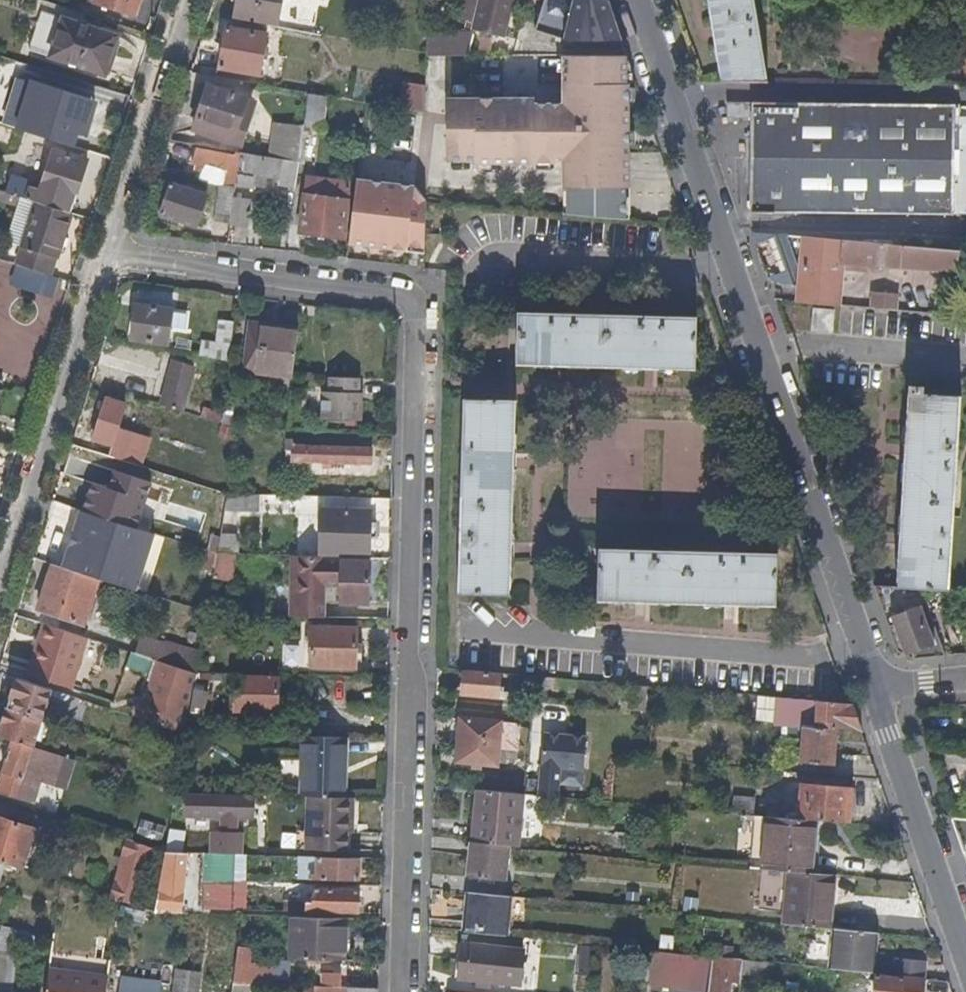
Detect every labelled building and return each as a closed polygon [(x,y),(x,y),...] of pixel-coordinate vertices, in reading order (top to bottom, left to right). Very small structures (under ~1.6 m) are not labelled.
[(140,0),(96,0),(94,4),(135,18),(140,0)] [(237,1),(234,15),(256,19),(257,14),(259,0),(237,0),(237,1)] [(273,0),(259,0),(257,14),(270,16),(273,0)] [(478,0),(464,0),(460,16),(472,19),(478,0)] [(510,0),(478,0),(472,19),(471,28),(501,34),(510,0)] [(607,0),(542,0),(533,28),(569,40),(621,40),(607,0)] [(754,0),(708,0),(722,79),(768,80),(756,13),(754,0)] [(103,81),(117,38),(40,13),(26,56),(72,71),(103,81)] [(259,76),(265,35),(256,34),(226,29),(219,69),(259,76)] [(469,55),(469,35),(426,35),(426,54),(426,56),(469,55)] [(627,77),(626,54),(564,55),(564,76),(627,77)] [(627,152),(627,77),(564,76),(563,102),(533,102),(533,95),(451,95),(451,122),(473,122),(473,148),(537,150),(574,151),(627,152)] [(402,109),(423,110),(424,84),(403,84),(402,109)] [(233,141),(247,99),(207,85),(194,128),(233,141)] [(23,131),(70,146),(75,131),(78,121),(82,123),(88,104),(34,86),(25,111),(29,112),(23,131)] [(305,123),(323,124),(325,96),(306,95),(305,123)] [(752,114),(751,210),(952,212),(953,144),(965,144),(965,116),(954,116),(954,103),(727,99),(727,114),(752,114)] [(78,121),(75,131),(85,134),(94,106),(88,104),(82,123),(78,121)] [(29,112),(25,111),(19,130),(23,131),(29,112)] [(473,148),(473,122),(451,122),(445,122),(445,147),(473,148)] [(297,164),(302,132),(279,129),(275,159),(280,160),(297,164)] [(472,161),(473,148),(445,147),(445,159),(472,161)] [(231,170),(233,155),(195,148),(193,162),(222,168),(231,170)] [(628,222),(627,152),(574,151),(537,150),(473,148),(472,161),(476,161),(476,163),(535,166),(535,163),(555,164),(555,160),(562,160),(561,216),(628,222)] [(86,162),(53,150),(48,164),(46,171),(40,187),(6,175),(0,191),(0,192),(17,197),(36,203),(70,214),(86,162)] [(276,189),(280,160),(275,159),(239,153),(236,170),(235,185),(276,189)] [(235,185),(236,170),(231,170),(222,168),(219,184),(234,186),(235,185)] [(342,239),(348,186),(314,180),(312,196),(304,196),(299,234),(342,239)] [(422,249),(423,204),(423,201),(413,199),(414,187),(356,180),(348,246),(405,253),(406,248),(407,246),(422,249)] [(196,228),(205,196),(171,185),(161,216),(196,228)] [(229,223),(233,197),(233,191),(216,188),(211,219),(229,223)] [(246,226),(250,199),(233,197),(229,223),(246,226)] [(49,276),(70,214),(36,203),(14,264),(49,276)] [(834,305),(839,259),(840,239),(783,234),(796,277),(801,278),(800,303),(834,305)] [(898,265),(899,245),(840,239),(839,259),(851,261),(851,267),(851,268),(867,269),(867,262),(898,265)] [(957,270),(959,250),(899,245),(898,265),(946,270),(954,270),(957,270)] [(422,256),(422,249),(407,246),(406,248),(405,253),(422,256)] [(851,268),(851,267),(851,261),(839,259),(834,305),(847,307),(851,268)] [(904,271),(904,284),(939,283),(939,270),(904,271)] [(895,311),(895,297),(869,295),(869,309),(895,311)] [(166,346),(172,311),(135,304),(134,308),(130,334),(129,339),(166,346)] [(130,334),(134,308),(130,307),(125,334),(130,334)] [(832,332),(833,310),(812,308),(811,330),(832,332)] [(693,369),(694,318),(610,315),(517,312),(515,363),(581,365),(631,366),(677,368),(693,369)] [(228,364),(234,323),(219,320),(216,343),(201,341),(199,357),(228,364)] [(292,378),(298,332),(249,326),(243,372),(292,378)] [(182,412),(192,368),(172,362),(160,405),(182,412)] [(360,419),(361,390),(357,389),(358,375),(328,374),(328,389),(320,389),(319,417),(360,419)] [(953,487),(959,395),(923,394),(923,389),(912,388),(911,392),(907,393),(896,587),(947,590),(953,487)] [(111,445),(124,406),(105,399),(92,439),(111,445)] [(511,517),(513,452),(514,401),(462,400),(461,442),(461,483),(459,530),(457,593),(509,595),(511,517)] [(229,427),(232,406),(223,404),(222,416),(220,424),(229,427)] [(220,424),(222,416),(201,409),(199,418),(220,424)] [(145,456),(111,445),(92,439),(89,449),(119,460),(137,465),(142,467),(145,456)] [(371,463),(372,448),(293,442),(291,453),(291,457),(371,463)] [(109,499),(114,483),(130,489),(137,465),(119,460),(117,468),(87,458),(75,497),(106,507),(109,499)] [(223,512),(226,494),(217,491),(208,538),(218,540),(219,535),(223,512)] [(257,513),(258,495),(226,494),(223,512),(257,513)] [(106,507),(75,497),(72,506),(80,510),(102,517),(106,507)] [(113,521),(119,502),(109,499),(106,507),(102,517),(113,521)] [(369,555),(371,508),(349,507),(347,509),(327,508),(325,554),(369,555)] [(136,592),(154,535),(113,521),(102,517),(80,510),(62,567),(96,579),(104,581),(136,592)] [(233,555),(233,536),(219,535),(218,540),(215,555),(231,555),(232,555),(233,555)] [(774,604),(774,552),(704,551),(597,549),(596,600),(638,601),(713,603),(771,605),(774,604)] [(227,584),(232,555),(231,555),(215,555),(211,583),(227,584)] [(368,603),(369,565),(340,564),(340,558),(296,557),(295,599),(288,599),(287,617),(321,617),(322,583),(340,583),(339,603),(368,603)] [(88,606),(96,579),(62,567),(52,564),(37,610),(82,625),(88,606)] [(95,609),(104,581),(96,579),(88,606),(95,609)] [(953,658),(929,591),(896,587),(873,586),(897,654),(909,662),(953,658)] [(71,692),(87,639),(43,625),(32,661),(36,663),(31,679),(71,692)] [(354,669),(354,629),(309,628),(308,668),(354,669)] [(199,656),(144,638),(137,656),(158,662),(196,674),(196,673),(198,657),(199,656)] [(154,675),(158,662),(137,656),(130,653),(126,666),(154,675)] [(195,676),(196,674),(158,662),(154,675),(141,720),(185,734),(191,705),(195,676)] [(496,696),(498,675),(462,671),(461,698),(496,701),(496,696)] [(203,707),(207,678),(195,676),(191,705),(203,707)] [(276,712),(277,681),(235,679),(234,711),(248,712),(248,719),(268,720),(268,712),(276,712)] [(41,719),(48,698),(50,691),(16,680),(7,709),(41,719)] [(80,700),(50,691),(48,698),(78,707),(80,700)] [(861,731),(852,705),(803,701),(802,726),(804,726),(837,729),(861,731)] [(41,719),(7,709),(0,730),(0,737),(6,739),(12,741),(31,747),(41,719)] [(42,751),(51,723),(41,719),(31,747),(42,751)] [(494,767),(498,724),(459,720),(456,763),(494,767)] [(796,748),(797,727),(781,726),(780,747),(796,748)] [(834,767),(837,729),(804,726),(801,763),(834,767)] [(582,770),(585,738),(549,735),(543,739),(538,797),(556,798),(558,768),(582,770)] [(343,798),(344,737),(304,736),(303,797),(343,798)] [(7,756),(12,741),(6,739),(1,754),(7,756)] [(71,760),(42,751),(31,747),(12,741),(7,756),(0,779),(0,795),(31,805),(38,784),(61,790),(71,760)] [(247,792),(247,781),(229,780),(229,792),(247,792)] [(849,824),(851,791),(799,786),(797,820),(813,821),(849,824)] [(517,846),(520,795),(475,791),(474,808),(472,842),(505,845),(517,846)] [(198,814),(198,796),(187,796),(188,808),(193,808),(193,814),(198,814)] [(250,818),(250,798),(198,796),(198,814),(198,817),(250,818)] [(360,851),(362,807),(340,806),(340,811),(331,810),(330,822),(335,823),(340,822),(340,836),(339,850),(360,851)] [(472,842),(474,808),(466,807),(464,841),(472,842)] [(809,873),(813,821),(797,820),(761,817),(757,868),(788,872),(809,873)] [(30,831),(0,821),(0,865),(3,866),(19,871),(30,831)] [(276,849),(276,833),(268,832),(267,848),(276,849)] [(306,849),(307,834),(285,833),(284,848),(306,849)] [(129,906),(147,848),(125,841),(107,899),(116,902),(129,906)] [(503,882),(505,845),(472,842),(469,879),(503,882)] [(163,860),(164,853),(157,851),(155,859),(158,860),(163,860)] [(177,869),(179,853),(164,853),(163,860),(161,871),(167,871),(172,871),(177,869)] [(228,883),(229,855),(204,854),(203,882),(228,883)] [(359,882),(359,867),(366,868),(366,859),(318,858),(317,874),(310,874),(310,880),(355,881),(359,882)] [(155,894),(161,871),(146,867),(140,890),(155,894)] [(827,926),(832,879),(808,876),(809,873),(788,872),(783,922),(827,926)] [(181,909),(183,881),(166,878),(160,877),(157,892),(156,905),(181,909)] [(228,910),(228,883),(203,882),(202,910),(228,910)] [(358,914),(358,891),(314,890),(313,903),(306,903),(306,913),(358,914)] [(507,935),(510,896),(468,892),(465,931),(507,935)] [(306,913),(306,903),(288,902),(288,912),(306,913)] [(245,949),(249,916),(240,916),(236,948),(245,949)] [(343,961),(343,918),(290,917),(290,960),(343,961)] [(871,972),(875,931),(830,927),(827,967),(871,972)] [(15,933),(0,928),(0,945),(13,947),(15,933)] [(13,947),(0,945),(0,991),(9,991),(13,947)] [(520,988),(523,953),(460,946),(457,980),(520,988)] [(590,964),(592,949),(582,947),(580,963),(590,964)] [(273,987),(274,968),(247,965),(248,949),(245,949),(236,948),(231,985),(248,986),(273,987)] [(712,958),(684,956),(653,952),(651,959),(648,982),(648,987),(693,991),(707,991),(709,980),(712,958)] [(648,982),(651,959),(640,958),(637,980),(648,982)] [(922,978),(923,963),(894,960),(893,975),(922,978)] [(199,974),(176,971),(173,991),(198,991),(199,974)] [(106,980),(47,972),(44,991),(104,991),(106,980)] [(923,980),(874,975),(873,991),(922,991),(923,980)] [(357,990),(357,977),(331,977),(331,989),(346,990),(357,990)] [(158,984),(119,979),(118,990),(130,991),(157,991),(158,984)] [(728,983),(709,980),(707,991),(727,991),(728,983)]
